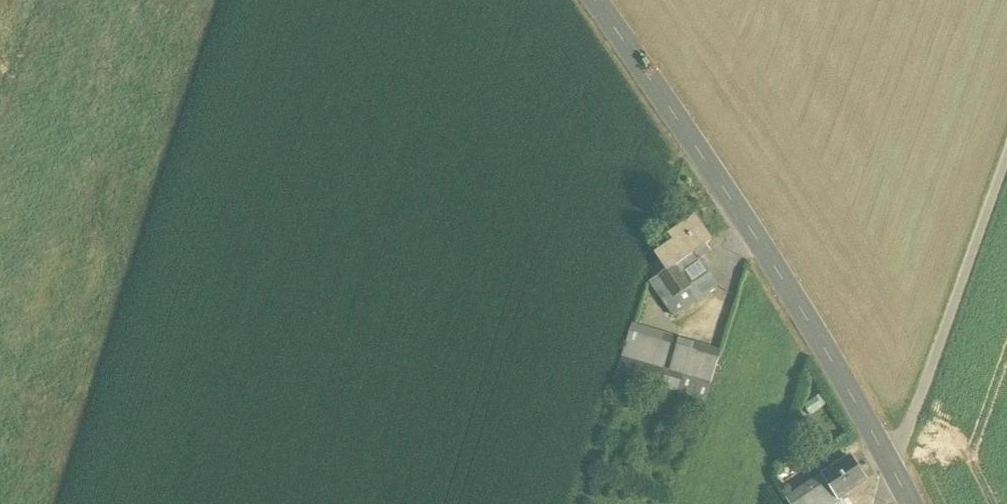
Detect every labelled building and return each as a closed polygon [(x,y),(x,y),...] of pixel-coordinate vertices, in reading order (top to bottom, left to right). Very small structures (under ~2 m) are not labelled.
[(696,217),(670,234),(675,241),(656,254),(667,269),(668,271),(696,251),(712,240),(696,217)] [(719,285),(696,251),(668,271),(667,269),(650,281),(674,317),(719,285)] [(719,358),(630,331),(616,374),(705,401),(719,358)] [(838,499),(865,480),(849,456),(822,475),(838,499)] [(822,475),(778,503),(841,503),(838,499),(822,475)]
